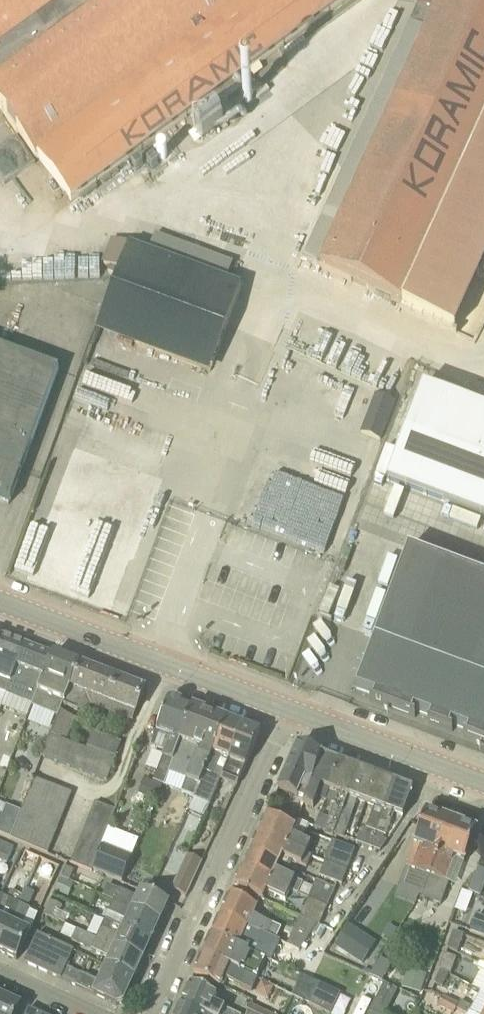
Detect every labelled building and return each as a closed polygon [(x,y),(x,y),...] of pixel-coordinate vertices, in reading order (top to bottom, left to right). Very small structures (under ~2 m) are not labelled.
[(35,157),(37,156),(71,203),(347,0),(0,0),(0,108),(35,157)] [(368,291),(403,306),(464,172),(483,127),(483,0),(421,0),(419,4),(437,12),(321,268),(368,291)] [(101,321),(214,363),(241,288),(228,283),(150,254),(112,240),(103,265),(119,271),(101,321)] [(10,504),(32,445),(31,444),(60,367),(0,345),(0,500),(10,504)] [(483,518),(483,410),(423,387),(387,482),(483,518)] [(385,439),(394,400),(373,394),(363,433),(385,439)] [(281,466),(292,470),(285,493),(342,512),(363,451),(349,446),(342,467),(287,448),(281,466)] [(253,526),(325,552),(335,523),(263,498),(253,526)] [(409,549),(357,690),(375,696),(373,703),(412,717),(414,711),(431,717),(429,724),(449,732),(452,725),(469,731),(466,738),(483,745),(483,577),(409,549)] [(44,559),(40,573),(55,578),(59,563),(44,559)] [(99,599),(103,581),(84,576),(79,594),(99,599)] [(7,693),(26,645),(1,636),(0,639),(0,690),(7,693)] [(52,655),(26,645),(7,693),(31,702),(35,693),(41,676),(44,677),(52,655)] [(32,707),(57,716),(62,705),(69,687),(78,665),(52,655),(44,677),(41,676),(35,693),(31,702),(34,703),(32,707)] [(62,705),(64,705),(88,715),(91,705),(99,708),(111,677),(78,665),(69,687),(62,705)] [(137,709),(145,690),(143,689),(143,690),(111,677),(99,708),(107,711),(106,713),(131,722),(136,709),(137,709)] [(172,761),(193,708),(169,699),(156,732),(157,732),(151,747),(163,751),(161,758),(162,758),(157,771),(169,776),(170,774),(174,762),(172,761)] [(184,779),(180,791),(193,797),(226,721),(193,708),(172,761),(174,762),(170,774),(184,779)] [(59,713),(57,716),(51,732),(50,736),(63,740),(67,742),(76,719),(59,713)] [(210,803),(203,800),(213,776),(220,779),(221,779),(243,727),(226,721),(193,797),(195,797),(191,808),(206,814),(210,803)] [(227,782),(237,786),(260,734),(243,727),(221,779),(220,779),(220,781),(227,783),(227,782)] [(88,750),(101,755),(114,760),(121,742),(93,732),(87,749),(88,750)] [(55,760),(63,740),(50,736),(42,755),(55,760)] [(75,745),(67,742),(63,740),(55,760),(68,766),(75,745)] [(88,750),(87,749),(75,745),(68,766),(80,770),(88,750)] [(296,751),(278,790),(298,797),(300,792),(308,795),(322,756),(301,748),(301,750),(297,751),(296,751)] [(101,755),(88,750),(80,770),(93,776),(101,755)] [(114,760),(101,755),(93,776),(106,781),(114,760)] [(341,763),(322,756),(308,795),(304,806),(314,809),(318,799),(326,802),(341,763)] [(315,828),(324,831),(334,835),(359,769),(341,763),(326,802),(334,805),(329,819),(319,815),(315,828)] [(366,805),(377,776),(359,769),(334,835),(344,839),(358,802),(366,805)] [(375,808),(365,834),(360,833),(357,843),(370,848),(395,783),(377,776),(366,805),(375,808)] [(157,802),(164,787),(153,782),(145,778),(138,794),(157,802)] [(49,854),(72,794),(35,779),(22,812),(11,840),(49,854)] [(403,818),(413,790),(395,783),(370,848),(381,852),(387,842),(383,840),(385,836),(393,814),(403,818)] [(91,815),(111,823),(115,811),(96,803),(91,815)] [(2,815),(0,814),(0,835),(11,840),(22,812),(6,806),(2,815)] [(312,846),(302,841),(309,826),(299,822),(298,823),(269,810),(258,834),(307,856),(308,855),(312,846)] [(451,821),(427,812),(415,844),(425,848),(416,871),(411,869),(405,885),(425,893),(451,821)] [(111,823),(91,815),(86,827),(106,835),(111,823)] [(465,863),(477,831),(451,821),(425,893),(422,899),(441,906),(449,884),(446,882),(455,859),(465,863)] [(106,835),(86,827),(82,839),(102,847),(103,846),(106,837),(105,837),(106,835)] [(258,834),(250,851),(280,865),(289,869),(292,861),(306,868),(311,857),(308,855),(307,856),(258,834)] [(102,847),(82,839),(77,851),(97,859),(102,847)] [(333,842),(325,862),(348,871),(356,851),(333,842)] [(0,846),(0,862),(7,864),(14,848),(1,843),(0,846)] [(102,847),(97,859),(92,871),(122,884),(132,858),(103,846),(102,847)] [(97,859),(77,851),(72,863),(92,871),(97,859)] [(303,884),(295,881),(277,872),(280,865),(250,851),(242,869),(291,891),(291,892),(298,895),(303,884)] [(34,870),(40,859),(26,853),(22,864),(34,870)] [(187,855),(171,890),(187,897),(202,862),(187,855)] [(17,960),(38,915),(30,911),(30,910),(29,910),(36,894),(34,893),(41,877),(54,883),(60,868),(40,859),(34,870),(35,870),(24,896),(23,896),(0,946),(0,953),(17,960)] [(325,862),(319,882),(335,889),(337,884),(343,886),(348,871),(325,862)] [(70,881),(74,871),(66,868),(62,878),(70,881)] [(286,902),(291,892),(291,891),(242,869),(234,887),(260,899),(263,900),(267,893),(286,902)] [(69,898),(74,886),(61,880),(56,892),(69,898)] [(317,881),(314,888),(308,899),(328,908),(335,889),(319,882),(317,881)] [(160,924),(168,905),(169,904),(142,891),(138,900),(119,891),(108,885),(103,897),(114,902),(114,903),(160,924)] [(276,940),(281,928),(254,915),(258,907),(256,907),(260,899),(234,887),(221,915),(276,940)] [(8,900),(0,897),(0,896),(0,946),(23,896),(12,891),(8,900)] [(320,926),(328,908),(308,899),(302,917),(317,924),(320,926)] [(45,916),(56,921),(62,907),(51,902),(45,916)] [(108,914),(109,914),(105,922),(151,942),(160,924),(114,903),(108,914)] [(221,915),(212,935),(239,947),(239,946),(243,939),(271,952),(276,941),(276,940),(221,915)] [(477,917),(471,932),(483,937),(483,920),(477,917)] [(105,922),(102,928),(97,939),(97,940),(143,961),(151,942),(105,922)] [(383,935),(391,941),(398,931),(389,925),(383,935)] [(325,930),(317,926),(312,936),(320,940),(325,930)] [(376,944),(362,935),(349,926),(335,948),(348,956),(362,965),(376,944)] [(134,980),(143,961),(97,940),(97,939),(77,930),(72,942),(110,960),(106,967),(134,980)] [(448,949),(458,954),(464,937),(454,933),(448,949)] [(37,935),(24,964),(60,980),(73,952),(37,935)] [(203,954),(257,979),(263,967),(266,960),(255,954),(239,946),(239,947),(212,935),(203,954)] [(252,990),(255,984),(257,979),(203,954),(194,975),(221,987),(225,978),(252,990)] [(442,972),(449,975),(451,976),(457,959),(446,955),(440,971),(442,971),(442,972)] [(371,975),(383,981),(392,965),(381,959),(371,975)] [(81,975),(75,987),(117,1006),(123,1004),(134,980),(106,967),(99,983),(81,975)] [(408,970),(403,989),(420,994),(426,976),(408,970)] [(481,971),(473,987),(483,993),(483,973),(481,971)] [(443,988),(449,975),(442,972),(436,985),(443,988)] [(319,984),(308,979),(301,976),(292,996),(309,1005),(327,1013),(332,1013),(341,995),(319,984)] [(190,982),(181,1003),(204,1013),(237,1013),(213,1003),(217,994),(190,982)] [(262,982),(257,994),(270,1000),(275,988),(262,982)] [(374,1013),(385,1013),(397,991),(385,984),(371,1012),(374,1013)] [(457,1010),(456,1010),(458,1005),(442,997),(438,1006),(454,1013),(455,1013),(457,1010)] [(21,1006),(2,998),(0,1002),(0,1013),(18,1013),(21,1006)] [(470,1006),(461,1001),(458,1005),(456,1010),(457,1010),(464,1013),(465,1013),(470,1006)] [(181,1003),(176,1013),(204,1013),(181,1003)] [(251,1005),(247,1013),(271,1013),(251,1005)] [(480,1011),(476,1010),(470,1006),(465,1013),(478,1013),(480,1011)]
